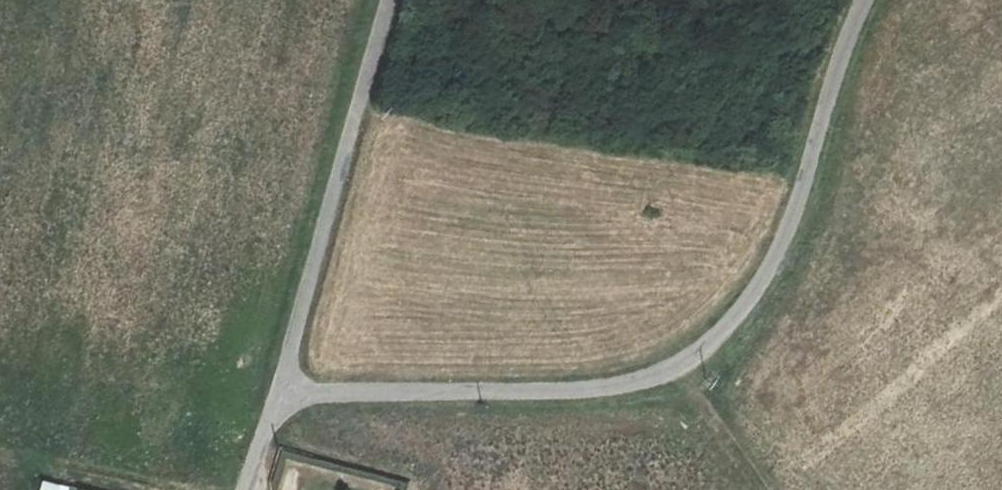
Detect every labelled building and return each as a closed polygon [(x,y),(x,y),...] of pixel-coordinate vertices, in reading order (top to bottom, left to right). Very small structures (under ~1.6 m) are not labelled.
[(41,489),(69,489),(69,488),(43,482),(41,489)]
